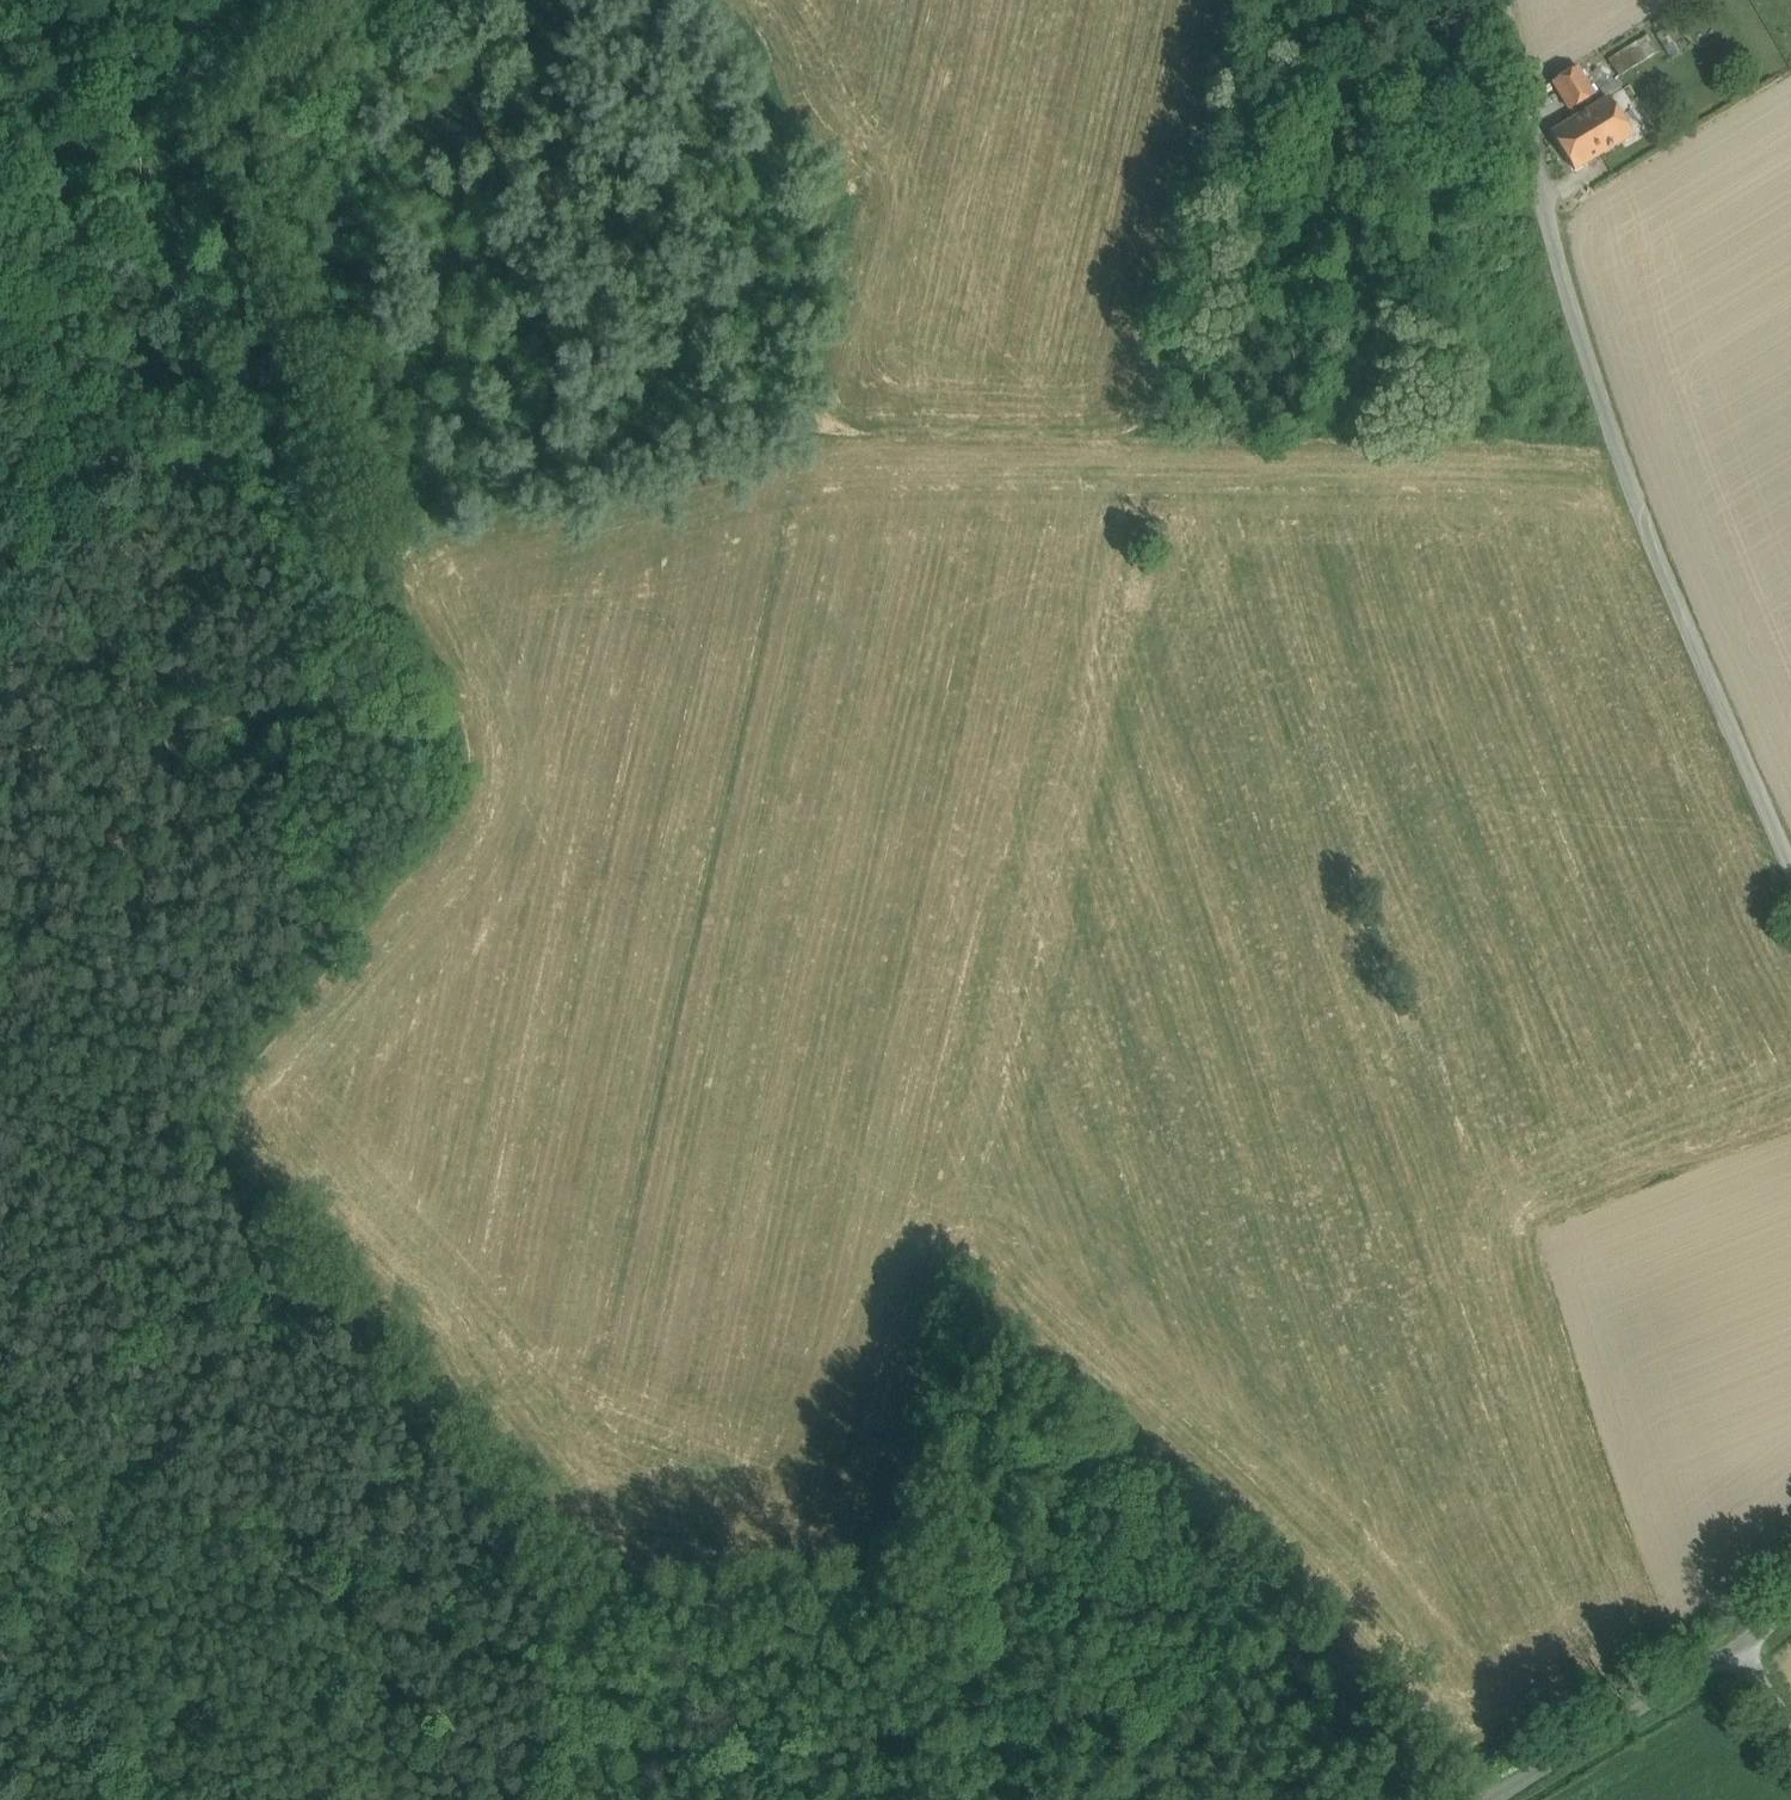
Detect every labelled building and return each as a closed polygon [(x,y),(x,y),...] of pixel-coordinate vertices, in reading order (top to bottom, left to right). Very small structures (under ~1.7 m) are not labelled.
[(1766,13),(1789,0),(1758,0),(1766,13)] [(1655,35),(1671,60),(1683,53),(1667,28),(1655,35)] [(1608,60),(1618,77),(1659,52),(1649,36),(1608,60)] [(1568,110),(1594,95),(1577,68),(1552,83),(1568,110)] [(1607,98),(1550,132),(1574,171),(1630,137),(1607,98)]
